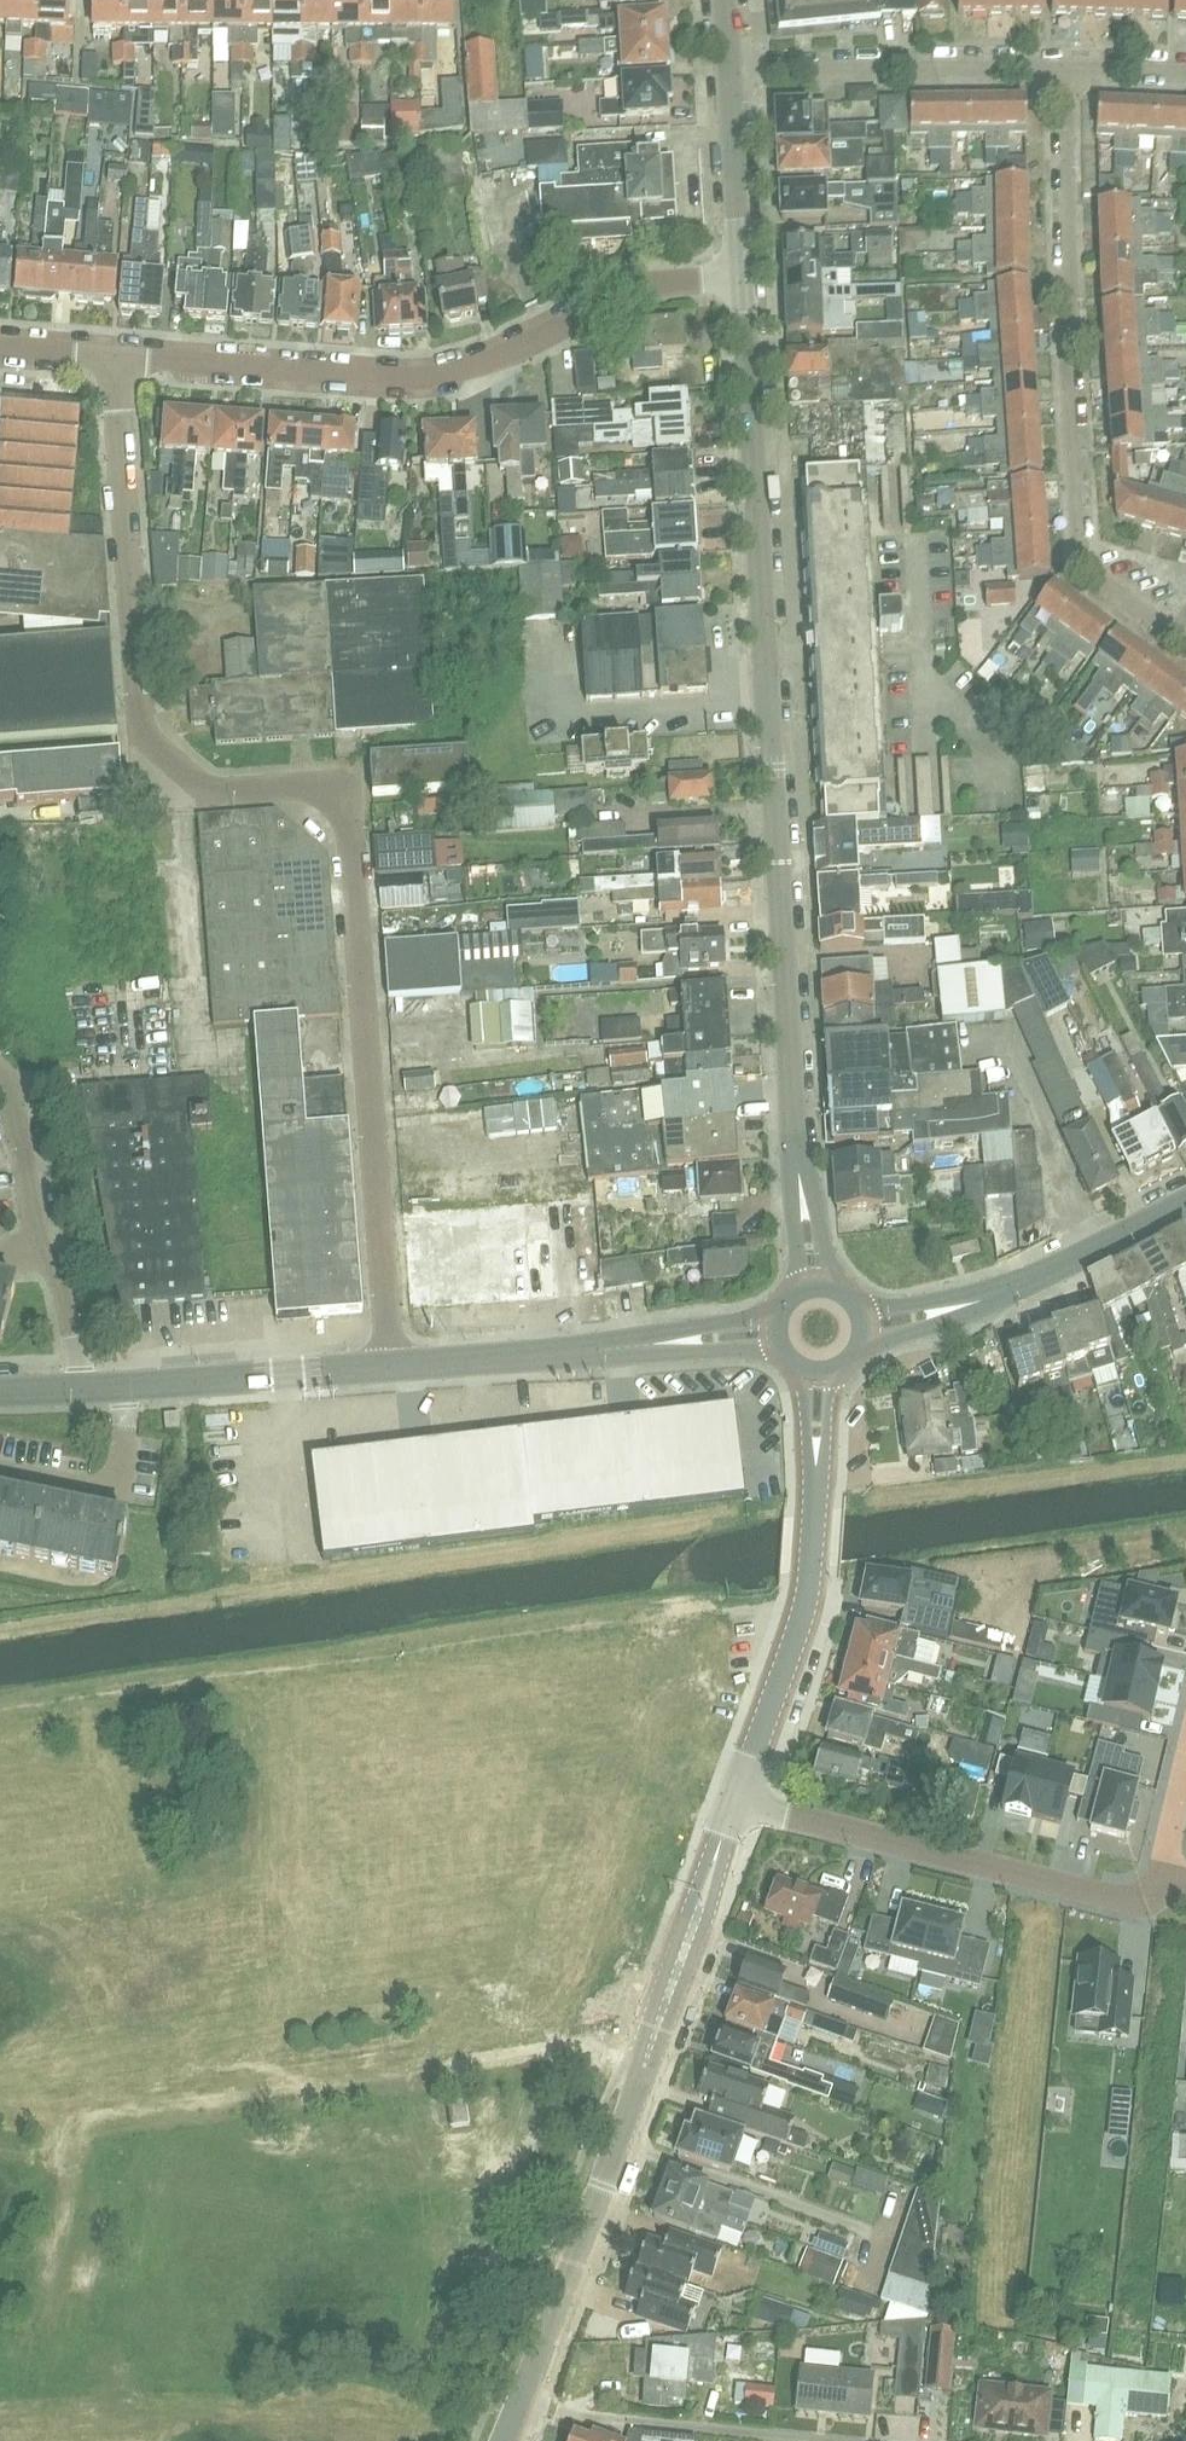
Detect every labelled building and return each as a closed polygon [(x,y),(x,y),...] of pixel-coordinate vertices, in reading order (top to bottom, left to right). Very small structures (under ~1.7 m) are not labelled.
[(38,0),(8,0),(7,23),(6,39),(22,39),(22,24),(37,25),(38,0)] [(37,25),(36,43),(35,60),(45,61),(46,44),(51,44),(52,26),(67,27),(68,0),(38,0),(37,25)] [(123,27),(124,0),(94,0),(94,37),(111,37),(111,27),(123,27)] [(153,0),(124,0),(123,27),(123,45),(123,63),(123,79),(135,79),(135,63),(135,46),(153,46),(153,27),(153,0)] [(182,27),(182,0),(153,0),(153,27),(169,27),(168,46),(172,46),(172,63),(182,63),(182,27)] [(213,0),(182,0),(182,27),(182,63),(200,63),(200,31),(213,31),(213,28),(213,0)] [(242,28),(242,0),(213,0),(213,28),(229,28),(229,45),(231,45),(231,64),(231,84),(242,84),(242,64),(242,28)] [(242,28),(242,64),(254,64),(254,47),(257,46),(257,28),(272,28),(272,0),(242,0),(242,28)] [(272,28),(273,28),(272,46),(290,47),(290,64),(292,64),(292,79),(302,78),(302,28),(302,0),(272,0),(272,28)] [(332,28),(332,0),(302,0),(302,28),(302,78),(312,78),(312,64),(313,64),(313,46),(316,46),(316,28),(332,28)] [(361,64),(361,28),(361,0),(332,0),(332,28),(345,28),(345,48),(350,48),(350,64),(361,64)] [(391,42),(391,0),(361,0),(361,28),(361,64),(373,64),(373,45),(372,45),(372,43),(391,42)] [(420,64),(421,0),(391,0),(391,42),(391,44),(407,44),(409,46),(409,63),(420,64)] [(420,64),(438,64),(438,28),(451,28),(451,0),(421,0),(420,64)] [(520,18),(546,16),(546,0),(519,0),(520,18)] [(778,32),(880,22),(880,15),(895,15),(895,0),(775,0),(778,32)] [(895,15),(907,15),(907,0),(895,0),(895,15)] [(919,0),(907,0),(907,15),(919,14),(919,0)] [(919,14),(930,14),(930,18),(943,18),(942,14),(945,14),(944,0),(919,0),(919,14)] [(958,14),(983,14),(983,0),(958,0),(958,14)] [(983,14),(1016,13),(1016,0),(983,0),(983,14)] [(1016,13),(1045,13),(1045,0),(1016,0),(1016,13)] [(1081,0),(1052,0),(1051,13),(1080,14),(1081,0)] [(1080,14),(1109,15),(1110,0),(1081,0),(1080,14)] [(1109,15),(1138,16),(1138,0),(1110,0),(1109,15)] [(1138,16),(1167,17),(1167,0),(1138,0),(1138,16)] [(1185,19),(1185,0),(1174,0),(1173,18),(1185,19)] [(587,12),(561,14),(561,27),(570,27),(587,27),(588,26),(587,12)] [(600,32),(618,31),(619,40),(619,41),(665,38),(665,37),(668,36),(667,22),(664,22),(663,14),(617,17),(617,15),(599,16),(600,32)] [(85,46),(85,28),(60,29),(60,46),(85,46)] [(619,41),(619,40),(578,42),(579,57),(620,55),(621,70),(667,67),(667,65),(670,65),(670,50),(666,50),(665,38),(619,41)] [(25,42),(24,60),(35,60),(36,43),(25,42)] [(123,63),(123,45),(112,44),(112,63),(123,63)] [(526,101),(497,103),(494,44),(464,46),(470,134),(528,129),(526,103),(526,101)] [(97,56),(83,55),(82,82),(96,83),(97,56)] [(667,78),(622,81),(616,81),(617,99),(599,100),(600,118),(669,114),(668,100),(669,100),(669,96),(672,96),(672,81),(667,81),(667,78)] [(420,113),(420,119),(421,135),(463,129),(461,90),(463,90),(463,81),(441,82),(443,112),(439,112),(422,113),(420,113)] [(56,102),(56,88),(29,85),(28,100),(56,102)] [(60,103),(88,104),(89,92),(89,91),(61,88),(62,88),(56,88),(56,102),(60,103)] [(213,123),(213,130),(236,130),(236,96),(214,96),(213,123)] [(526,101),(526,103),(528,129),(564,128),(563,100),(526,101)] [(968,136),(968,101),(939,102),(940,166),(951,166),(951,151),(953,151),(952,136),(968,136)] [(997,151),(997,101),(968,101),(968,136),(983,136),(983,151),(984,151),(985,167),(997,167),(996,151),(997,151)] [(996,151),(997,167),(997,174),(1024,173),(1024,158),(1009,158),(1009,151),(1010,151),(1010,135),(1026,135),(1026,128),(1026,101),(997,101),(997,151),(996,151)] [(904,112),(904,102),(881,103),(882,126),(882,135),(893,134),(905,134),(904,112)] [(940,176),(940,166),(939,102),(910,102),(911,136),(926,136),(926,151),(928,151),(928,176),(940,176)] [(1111,153),(1115,153),(1124,154),(1126,132),(1127,105),(1098,103),(1096,138),(1112,139),(1111,153)] [(776,107),(778,141),(829,138),(829,142),(863,142),(882,141),(882,135),(882,126),(865,127),(865,125),(828,126),(827,104),(776,107)] [(1138,140),(1154,141),(1155,133),(1156,106),(1127,105),(1126,132),(1124,154),(1137,154),(1138,154),(1138,140)] [(392,119),(392,107),(361,106),(361,120),(384,120),(390,120),(390,119),(392,119)] [(421,135),(420,119),(411,119),(411,106),(392,107),(392,119),(390,119),(390,120),(390,140),(421,135)] [(1182,157),(1184,135),(1185,108),(1156,106),(1155,133),(1154,141),(1169,141),(1168,156),(1170,156),(1182,157)] [(384,120),(361,120),(361,139),(384,139),(384,120)] [(155,123),(152,123),(137,121),(136,134),(154,136),(155,123)] [(213,123),(192,123),(192,140),(213,139),(213,130),(213,123)] [(270,150),(271,135),(250,134),(250,149),(270,150)] [(893,134),(882,135),(882,141),(883,161),(865,162),(866,185),(895,183),(893,134)] [(291,135),(274,135),(273,152),(291,154),(291,135)] [(527,144),(528,168),(568,166),(566,142),(527,144)] [(826,143),(826,144),(779,147),(780,178),(827,176),(827,172),(863,170),(863,142),(829,142),(826,143)] [(133,164),(148,165),(150,144),(135,143),(133,164)] [(153,156),(174,157),(174,144),(154,143),(153,156)] [(466,187),(458,144),(432,150),(441,192),(466,187)] [(559,177),(560,192),(555,192),(554,188),(538,189),(542,245),(631,240),(631,228),(641,227),(641,224),(676,222),(675,205),(661,205),(658,165),(657,165),(657,155),(643,156),(642,145),(576,150),(577,176),(559,177)] [(412,154),(416,177),(435,173),(430,151),(412,154)] [(275,153),(272,153),(258,152),(256,182),(276,183),(275,153)] [(1114,167),(1114,176),(1123,176),(1124,169),(1124,154),(1115,153),(1114,167)] [(387,172),(404,170),(401,154),(384,156),(387,172)] [(1137,154),(1124,154),(1124,169),(1136,169),(1137,154)] [(1181,176),(1182,171),(1182,157),(1170,156),(1169,186),(1181,187),(1181,176)] [(81,184),(82,166),(66,165),(63,206),(46,205),(40,299),(51,300),(56,296),(71,297),(74,261),(62,260),(65,224),(77,225),(79,196),(81,184)] [(108,180),(127,182),(128,168),(109,167),(108,180)] [(0,173),(0,192),(19,194),(21,175),(0,173)] [(1099,176),(1100,196),(1123,196),(1123,176),(1114,176),(1099,176)] [(997,205),(1026,204),(1026,180),(983,181),(983,190),(971,191),(972,194),(972,205),(997,205)] [(866,186),(866,185),(824,186),(824,187),(780,189),(782,219),(825,217),(825,200),(869,199),(870,226),(897,224),(895,185),(894,184),(866,186)] [(957,194),(957,206),(972,205),(972,194),(957,194)] [(46,205),(47,199),(37,199),(32,258),(18,256),(15,292),(27,293),(26,298),(40,299),(46,205)] [(132,313),(140,314),(143,274),(146,233),(149,201),(138,200),(133,261),(123,260),(119,312),(122,313),(122,314),(132,315),(132,313)] [(1100,228),(1129,226),(1170,225),(1170,214),(1154,214),(1153,211),(1140,212),(1139,202),(1099,203),(1100,228)] [(984,229),(1027,228),(1026,204),(997,205),(972,205),(972,215),(972,219),(984,219),(984,229)] [(187,261),(185,276),(177,275),(175,302),(186,302),(185,315),(184,315),(184,317),(206,319),(212,250),(213,212),(212,212),(213,205),(198,205),(197,227),(196,249),(197,249),(197,255),(188,254),(188,261),(187,261)] [(972,215),(972,205),(957,206),(957,216),(972,215)] [(212,250),(206,319),(226,321),(230,279),(219,279),(222,255),(231,256),(233,213),(213,212),(212,250)] [(99,224),(98,235),(96,263),(93,304),(104,304),(104,300),(115,300),(118,264),(112,264),(115,224),(99,223),(99,224)] [(1100,228),(1100,252),(1130,251),(1141,250),(1141,241),(1155,240),(1155,236),(1170,236),(1170,225),(1129,226),(1100,228)] [(0,228),(0,291),(10,292),(13,256),(1,255),(3,228),(0,228)] [(1027,253),(1027,228),(984,229),(984,238),(972,239),(972,242),(972,253),(997,253),(1027,253)] [(302,267),(301,286),(297,326),(319,328),(321,287),(312,286),(313,269),(313,258),(317,257),(313,230),(300,232),(302,267)] [(906,231),(905,245),(949,246),(949,232),(906,231)] [(292,260),(290,285),(281,284),(278,325),(297,326),(301,286),(302,267),(300,232),(285,234),(288,261),(292,260)] [(159,256),(160,234),(146,233),(143,274),(140,314),(146,314),(145,317),(157,318),(157,315),(161,316),(164,275),(159,275),(160,256),(159,256)] [(864,234),(865,255),(891,254),(890,233),(864,234)] [(98,235),(85,234),(83,261),(74,261),(71,297),(74,297),(79,302),(93,304),(96,263),(98,235)] [(343,286),(340,256),(341,256),(339,236),(320,237),(322,255),(323,255),(327,285),(323,329),(338,330),(337,333),(349,334),(349,330),(355,331),(358,287),(343,286)] [(784,273),(819,272),(856,270),(856,255),(834,256),(833,240),(782,243),(784,273)] [(957,242),(957,253),(972,253),(972,242),(957,242)] [(231,321),(252,323),(257,263),(256,245),(247,244),(244,281),(234,280),(231,321)] [(257,251),(257,245),(256,245),(257,263),(252,323),(273,324),(276,283),(266,283),(266,271),(268,251),(257,251)] [(1130,251),(1100,252),(1101,276),(1156,274),(1156,273),(1178,272),(1177,259),(1155,260),(1155,258),(1142,259),(1141,250),(1130,251)] [(398,254),(402,334),(414,334),(413,330),(426,330),(424,294),(413,295),(411,253),(398,254)] [(973,264),(972,253),(957,253),(957,265),(973,264)] [(984,277),(998,277),(1028,277),(1027,253),(997,253),(972,253),(973,264),(973,267),(985,267),(984,277)] [(402,334),(398,254),(385,255),(386,281),(374,282),(377,332),(390,332),(390,335),(402,334)] [(475,301),(489,298),(483,269),(468,273),(469,278),(468,278),(463,259),(436,265),(440,284),(437,285),(444,320),(447,319),(451,323),(460,321),(462,316),(477,313),(475,301)] [(819,272),(784,273),(785,304),(820,302),(843,301),(871,300),(870,287),(836,289),(836,287),(820,287),(819,272)] [(1156,275),(1156,274),(1101,276),(1102,300),(1143,299),(1143,287),(1156,287),(1156,285),(1173,285),(1172,274),(1156,275)] [(986,297),(974,297),(974,301),(975,311),(999,309),(1029,307),(1028,283),(985,286),(986,297)] [(894,299),(893,323),(905,324),(905,299),(894,299)] [(820,302),(785,304),(786,334),(822,333),(852,331),(852,318),(843,318),(843,301),(820,302)] [(959,302),(960,312),(975,311),(974,301),(959,302)] [(1143,313),(1143,303),(1102,306),(1104,330),(1134,328),(1158,326),(1175,325),(1174,314),(1158,316),(1158,312),(1143,313)] [(1001,333),(1031,331),(1029,307),(999,309),(975,311),(976,322),(976,325),(988,324),(989,334),(1001,333)] [(976,322),(975,311),(960,312),(960,323),(976,322)] [(683,340),(687,335),(687,329),(682,325),(682,322),(642,325),(643,343),(627,345),(628,357),(633,356),(634,373),(663,371),(662,354),(684,353),(683,340)] [(855,326),(856,342),(856,343),(901,341),(901,324),(855,326)] [(1134,328),(1104,330),(1106,354),(1146,351),(1145,341),(1160,340),(1159,336),(1175,335),(1175,325),(1158,326),(1134,328)] [(978,359),(1003,357),(1033,355),(1031,331),(1001,333),(989,334),(989,344),(977,345),(978,349),(978,359)] [(943,339),(938,354),(954,360),(960,345),(943,339)] [(827,343),(827,354),(787,356),(789,407),(881,403),(905,402),(903,350),(856,352),(856,343),(856,342),(827,343)] [(978,359),(978,349),(963,349),(964,360),(978,359)] [(1146,351),(1106,354),(1107,378),(1137,376),(1162,374),(1177,373),(1176,362),(1161,363),(1160,360),(1147,361),(1146,351)] [(578,391),(595,389),(591,353),(575,355),(578,391)] [(1003,357),(978,359),(979,369),(979,374),(991,373),(992,382),(1004,381),(1034,379),(1033,355),(1003,357)] [(979,369),(978,359),(964,360),(964,370),(979,369)] [(1178,384),(1177,373),(1162,374),(1137,376),(1107,378),(1109,402),(1164,398),(1163,384),(1178,384)] [(1006,405),(1036,403),(1034,379),(1004,381),(992,382),(993,391),(978,392),(978,396),(979,407),(1006,405)] [(593,426),(654,423),(689,421),(688,413),(691,408),(690,403),(687,398),(687,395),(648,397),(649,411),(613,413),(613,406),(583,407),(582,401),(551,403),(552,414),(552,428),(554,428),(576,427),(593,426)] [(967,407),(979,407),(978,396),(966,397),(967,407)] [(109,617),(102,521),(71,518),(81,407),(1,400),(2,397),(0,397),(0,608),(109,617)] [(1109,402),(1111,426),(1140,424),(1165,423),(1182,421),(1181,410),(1165,411),(1164,407),(1164,398),(1109,402)] [(881,403),(884,468),(888,468),(899,467),(908,467),(905,402),(881,403)] [(1006,405),(979,407),(980,417),(980,421),(995,420),(995,430),(1008,429),(1038,427),(1036,403),(1006,405)] [(980,417),(979,407),(967,407),(967,418),(980,417)] [(521,479),(518,415),(517,411),(494,412),(494,416),(493,416),(495,453),(500,453),(501,469),(506,469),(508,501),(522,500),(521,479)] [(518,415),(521,479),(534,478),(532,452),(545,451),(542,413),(541,413),(540,411),(529,411),(529,414),(518,415)] [(198,416),(188,415),(183,493),(193,494),(196,453),(209,454),(211,417),(210,417),(211,413),(198,412),(198,416)] [(183,493),(188,415),(158,413),(157,430),(162,431),(160,450),(174,451),(172,481),(167,480),(166,496),(167,496),(167,498),(182,499),(183,493)] [(223,492),(234,493),(239,419),(231,418),(231,415),(219,414),(219,417),(217,417),(214,455),(226,456),(223,492)] [(244,499),(248,457),(260,458),(262,421),(261,421),(261,417),(249,416),(248,420),(239,419),(234,493),(235,493),(234,498),(244,499)] [(296,468),(300,424),(297,424),(294,422),(288,421),(285,423),(272,422),(267,490),(282,491),(284,467),(296,468)] [(654,423),(593,426),(594,444),(624,443),(624,436),(654,435),(656,452),(691,450),(689,421),(654,423)] [(1140,424),(1111,426),(1112,450),(1153,448),(1152,436),(1166,435),(1166,433),(1183,431),(1182,421),(1165,423),(1140,424)] [(323,480),(327,426),(315,425),(312,423),(306,422),(303,424),(300,424),(296,468),(295,481),(307,482),(312,487),(311,500),(322,500),(323,480)] [(336,427),(327,426),(323,480),(322,500),(347,502),(349,472),(338,471),(339,457),(353,458),(355,433),(353,433),(353,428),(351,424),(348,422),(343,422),(338,424),(336,427)] [(451,466),(456,541),(470,540),(465,465),(476,464),(474,427),(473,427),(473,423),(458,424),(459,428),(449,428),(451,466)] [(457,570),(456,541),(451,466),(449,428),(438,429),(438,426),(427,427),(427,430),(424,430),(427,466),(436,466),(438,492),(438,495),(439,495),(444,571),(457,570)] [(576,427),(554,428),(555,460),(577,459),(576,427)] [(982,440),(983,455),(1009,453),(1039,451),(1038,427),(1008,429),(995,430),(996,439),(982,440)] [(357,506),(358,506),(386,507),(389,469),(403,470),(406,432),(379,430),(376,467),(361,466),(357,506)] [(969,456),(983,455),(982,440),(968,441),(969,456)] [(1039,451),(1009,453),(983,455),(983,469),(998,468),(999,478),(1041,475),(1039,451)] [(1150,467),(1149,454),(1134,455),(1134,469),(1150,467)] [(983,455),(969,456),(962,456),(963,470),(983,469),(983,455)] [(652,458),(653,472),(619,474),(620,484),(653,482),(692,479),(691,456),(652,458)] [(1117,519),(1138,526),(1147,497),(1127,491),(1125,456),(1113,457),(1117,519)] [(1167,476),(1177,479),(1181,465),(1171,461),(1167,476)] [(563,464),(564,487),(583,486),(584,486),(588,485),(587,463),(563,464)] [(1181,465),(1177,479),(1185,481),(1185,466),(1181,465)] [(903,527),(911,527),(908,467),(899,467),(903,527)] [(883,529),(892,528),(888,468),(884,468),(880,469),(883,529)] [(824,804),(826,827),(855,825),(855,824),(879,823),(877,800),(879,800),(876,747),(873,705),(874,705),(873,683),(871,683),(870,664),(871,664),(871,648),(869,629),(868,629),(867,609),(868,609),(867,588),(865,588),(863,546),(864,545),(863,524),(862,524),(861,504),(862,504),(861,492),(860,492),(859,470),(805,473),(806,495),(813,495),(814,504),(803,505),(804,527),(811,527),(812,548),(806,549),(807,566),(810,565),(811,574),(807,574),(808,591),(815,591),(816,612),(809,612),(811,635),(814,635),(814,644),(821,643),(821,649),(821,655),(815,655),(815,664),(812,664),(814,687),(820,686),(822,708),(815,708),(816,725),(820,725),(820,733),(816,734),(817,750),(824,750),(825,771),(819,772),(820,794),(830,794),(831,803),(824,803),(824,804)] [(163,475),(147,473),(149,497),(161,498),(163,475)] [(1177,479),(1167,476),(1162,474),(1161,474),(1157,488),(1151,486),(1148,497),(1147,497),(1138,526),(1161,532),(1177,479)] [(620,484),(594,486),(595,500),(635,498),(635,493),(654,492),(655,506),(694,504),(692,479),(653,482),(620,484)] [(1177,479),(1161,532),(1184,539),(1185,533),(1185,481),(1177,479)] [(986,485),(987,495),(988,509),(1043,505),(1042,481),(986,485)] [(573,488),(558,489),(559,515),(575,514),(573,488)] [(957,511),(968,510),(988,509),(987,495),(956,497),(957,511)] [(232,521),(233,506),(222,505),(221,520),(232,521)] [(1043,505),(988,509),(989,524),(1002,524),(1002,532),(1045,530),(1043,505)] [(603,536),(696,530),(694,509),(651,512),(652,524),(628,525),(627,520),(603,522),(603,536)] [(969,525),(989,524),(988,509),(968,510),(969,525)] [(654,557),(654,554),(697,552),(696,530),(603,536),(605,559),(654,557)] [(990,543),(990,547),(991,557),(1046,553),(1045,530),(1002,532),(1003,542),(990,543)] [(518,568),(526,568),(524,531),(489,533),(490,554),(491,569),(518,568)] [(150,535),(155,587),(177,586),(177,583),(178,557),(179,537),(150,535)] [(456,541),(457,570),(477,569),(491,569),(490,554),(470,554),(470,540),(456,541)] [(978,558),(991,557),(990,547),(977,548),(978,558)] [(318,551),(299,549),(297,576),(316,577),(318,551)] [(1048,578),(1046,553),(991,557),(992,568),(992,572),(1007,570),(1007,580),(1048,578)] [(227,582),(228,556),(202,555),(201,581),(227,582)] [(357,575),(373,574),(372,555),(356,555),(357,575)] [(201,559),(178,557),(177,583),(199,585),(201,559)] [(610,586),(699,581),(697,557),(658,560),(659,573),(610,576),(610,586)] [(978,569),(992,568),(991,557),(978,558),(978,569)] [(237,558),(236,577),(253,578),(254,559),(237,558)] [(267,576),(288,578),(289,561),(268,559),(267,576)] [(354,560),(319,562),(319,577),(354,575),(354,560)] [(575,585),(573,562),(561,563),(563,586),(575,585)] [(563,617),(559,565),(526,568),(518,568),(523,620),(563,617)] [(646,609),(661,608),(700,606),(699,581),(610,586),(610,587),(598,588),(599,598),(645,596),(646,609)] [(192,725),(214,724),(216,745),(434,731),(430,670),(428,670),(422,582),(254,593),(257,642),(229,644),(231,683),(212,684),(212,689),(190,690),(192,725)] [(986,607),(1015,605),(1014,586),(985,588),(986,607)] [(1072,600),(1053,586),(1035,610),(1033,609),(1018,628),(1033,639),(1041,628),(1048,633),(1072,600)] [(1051,652),(1059,659),(1074,639),(1092,615),(1072,600),(1048,633),(1054,638),(1046,649),(1051,652)] [(902,628),(901,613),(898,610),(878,611),(879,632),(899,630),(902,628)] [(586,700),(707,692),(705,652),(704,652),(701,615),(581,623),(586,700)] [(1092,615),(1074,639),(1059,659),(1066,665),(1071,668),(1079,656),(1087,661),(1111,629),(1092,615)] [(1136,647),(1116,633),(1092,665),(1099,670),(1090,682),(1094,685),(1103,691),(1136,647)] [(0,646),(0,745),(118,736),(111,638),(0,646)] [(1155,662),(1136,647),(1103,691),(1114,700),(1123,688),(1131,694),(1155,662)] [(1042,664),(1050,670),(1059,659),(1051,652),(1042,664)] [(1066,665),(1059,659),(1050,670),(1058,676),(1066,665)] [(1167,670),(1155,662),(1131,694),(1138,698),(1129,710),(1142,720),(1174,676),(1167,670)] [(1174,676),(1142,720),(1153,729),(1162,717),(1170,723),(1185,701),(1185,684),(1174,676)] [(1094,703),(1103,691),(1094,685),(1085,697),(1094,703)] [(1172,724),(1178,716),(1185,722),(1185,701),(1170,723),(1172,724)] [(1086,765),(1094,748),(1074,738),(1066,755),(1086,765)] [(1111,756),(1119,756),(1130,739),(1111,740),(1111,756)] [(1130,739),(1119,756),(1133,755),(1132,739),(1130,739)] [(610,746),(608,747),(607,745),(604,745),(604,748),(584,749),(585,773),(606,772),(606,779),(630,777),(629,770),(646,769),(644,745),(627,746),(627,744),(624,744),(623,746),(621,745),(619,745),(617,744),(614,745),(612,745),(610,746)] [(470,790),(468,751),(370,757),(373,796),(470,790)] [(1177,786),(1185,785),(1185,754),(1175,755),(1176,769),(1164,770),(1164,775),(1149,776),(1149,788),(1165,787),(1167,787),(1177,786)] [(122,798),(119,755),(14,762),(0,763),(0,802),(17,800),(17,805),(122,798)] [(943,819),(951,819),(948,758),(940,759),(943,819)] [(922,820),(933,820),(931,759),(915,760),(917,821),(922,820)] [(899,822),(907,821),(905,761),(897,761),(899,822)] [(712,779),(703,779),(670,781),(650,783),(651,796),(669,795),(670,806),(714,803),(712,779)] [(1185,815),(1185,785),(1177,786),(1179,815),(1185,815)] [(1135,789),(1135,799),(1151,798),(1151,799),(1167,798),(1167,787),(1165,787),(1149,788),(1135,789)] [(590,811),(588,790),(493,797),(496,832),(557,828),(556,814),(590,811)] [(296,1016),(296,1017),(340,1014),(328,856),(276,811),(199,817),(214,1024),(254,1021),(254,1020),(296,1016)] [(855,825),(826,827),(813,828),(815,852),(856,849),(923,846),(922,820),(917,821),(907,821),(899,822),(886,822),(879,823),(855,824),(855,825)] [(679,850),(717,847),(715,822),(677,824),(657,826),(658,840),(626,842),(588,845),(583,845),(583,857),(589,856),(679,850)] [(1156,834),(1157,846),(1172,845),(1172,843),(1172,833),(1156,834)] [(420,836),(375,839),(375,848),(377,865),(377,875),(406,873),(407,873),(423,872),(434,871),(432,835),(420,836)] [(1185,873),(1185,843),(1181,844),(1181,842),(1172,843),(1172,845),(1173,856),(1171,857),(1171,859),(1182,858),(1183,874),(1185,873)] [(1172,845),(1157,846),(1158,857),(1171,857),(1173,856),(1172,845)] [(856,849),(815,852),(816,875),(858,872),(856,849)] [(1072,873),(1099,872),(1098,851),(1071,852),(1072,873)] [(657,876),(593,880),(594,893),(681,886),(719,883),(718,857),(679,860),(656,862),(657,876)] [(447,871),(448,884),(463,882),(462,869),(447,871)] [(937,874),(918,874),(895,876),(895,887),(919,886),(938,885),(937,874)] [(818,924),(860,922),(858,889),(887,887),(887,877),(816,881),(818,924)] [(681,886),(594,893),(594,894),(611,892),(612,905),(660,902),(660,915),(721,910),(721,905),(724,905),(723,894),(720,894),(719,883),(681,886)] [(1158,904),(1176,902),(1175,890),(1158,892),(1158,904)] [(1016,918),(1031,917),(1031,894),(956,898),(957,917),(1016,914),(1016,918)] [(507,934),(520,933),(579,929),(578,902),(540,904),(540,906),(505,909),(507,934)] [(1163,930),(1164,943),(1185,941),(1185,912),(1165,913),(1166,930),(1163,930)] [(923,919),(860,922),(818,924),(819,948),(925,942),(923,919)] [(707,967),(725,966),(723,932),(697,934),(697,930),(666,932),(666,935),(644,936),(645,955),(667,953),(668,956),(681,955),(682,971),(707,969),(707,967)] [(459,966),(492,963),(522,960),(520,933),(507,934),(457,937),(457,940),(459,966)] [(384,946),(388,999),(461,994),(459,966),(457,940),(384,946)] [(944,944),(945,956),(970,953),(968,941),(944,944)] [(1164,943),(1164,955),(1183,954),(1184,969),(1185,969),(1185,941),(1164,943)] [(1077,958),(1088,978),(1114,964),(1103,944),(1077,958)] [(1018,967),(1020,971),(1041,1020),(1071,1005),(1046,958),(1018,967)] [(821,980),(873,976),(871,959),(820,962),(821,980)] [(619,984),(638,983),(636,963),(618,964),(618,966),(619,984)] [(529,987),(528,965),(476,968),(478,990),(529,987)] [(591,986),(619,984),(618,966),(590,968),(591,986)] [(937,974),(939,1001),(1001,994),(998,967),(937,974)] [(998,967),(1001,994),(1003,1011),(1012,1008),(1036,1063),(1031,1065),(1063,1135),(1060,1136),(1089,1196),(1118,1182),(1089,1122),(1041,1020),(1020,971),(1018,967),(998,967)] [(924,1005),(923,992),(891,994),(890,983),(873,984),(873,976),(821,980),(824,1011),(872,1009),(893,1007),(924,1005)] [(1166,1005),(1185,1004),(1185,976),(1184,976),(1185,988),(1184,988),(1185,991),(1165,992),(1166,1005)] [(684,1039),(661,1041),(661,1042),(728,1034),(726,1010),(725,989),(671,993),(672,1007),(682,1007),(683,1014),(684,1039)] [(1004,1018),(1003,1011),(1001,994),(939,1001),(942,1025),(1004,1018)] [(476,1049),(537,1045),(534,1003),(474,1006),(476,1049)] [(1166,1005),(1166,1018),(1185,1017),(1185,1019),(1185,1004),(1166,1005)] [(873,1031),(873,1029),(894,1027),(893,1007),(872,1009),(824,1011),(825,1034),(873,1031)] [(345,1078),(343,1078),(301,1082),(296,1017),(296,1016),(254,1020),(254,1021),(277,1318),(278,1318),(278,1314),(309,1312),(309,1316),(362,1312),(345,1078)] [(640,1018),(602,1021),(604,1043),(641,1040),(640,1018)] [(916,1077),(960,1074),(956,1025),(905,1029),(905,1037),(885,1039),(885,1035),(825,1040),(828,1083),(916,1077)] [(644,1048),(608,1052),(610,1069),(646,1064),(663,1062),(730,1053),(728,1034),(661,1042),(662,1058),(647,1060),(644,1048)] [(1156,1041),(1171,1071),(1185,1070),(1185,1039),(1156,1041)] [(1127,1053),(1135,1068),(1178,1150),(1185,1146),(1185,1111),(1181,1101),(1169,1107),(1146,1063),(1147,1063),(1139,1047),(1127,1053)] [(1099,1060),(1117,1095),(1152,1164),(1161,1160),(1162,1162),(1172,1157),(1170,1154),(1173,1153),(1154,1116),(1146,1121),(1133,1096),(1136,1094),(1114,1052),(1099,1060)] [(730,1053),(663,1062),(664,1081),(684,1078),(687,1078),(726,1075),(731,1074),(730,1055),(730,1053)] [(1152,1164),(1117,1095),(1099,1060),(1086,1067),(1106,1106),(1108,1106),(1110,1111),(1112,1139),(1131,1175),(1152,1164)] [(646,1064),(610,1069),(612,1084),(612,1086),(649,1083),(646,1064)] [(435,1088),(433,1070),(403,1074),(405,1093),(435,1088)] [(981,1137),(1011,1134),(1011,1133),(1008,1096),(983,1098),(981,1072),(960,1074),(916,1077),(828,1083),(833,1144),(876,1141),(876,1140),(893,1138),(891,1114),(927,1111),(927,1121),(912,1121),(913,1144),(928,1143),(948,1141),(981,1137)] [(685,1091),(599,1100),(600,1108),(602,1108),(604,1132),(603,1132),(603,1133),(664,1126),(687,1124),(735,1118),(731,1074),(726,1075),(687,1078),(684,1078),(685,1084),(685,1091)] [(1020,1074),(998,1076),(999,1089),(1022,1086),(1020,1074)] [(193,1131),(212,1130),(208,1078),(82,1087),(120,1305),(119,1305),(206,1299),(193,1131)] [(539,1101),(544,1150),(569,1147),(562,1098),(539,1101)] [(544,1150),(539,1101),(515,1104),(521,1153),(544,1150)] [(492,1107),(497,1156),(521,1153),(515,1104),(492,1107)] [(497,1156),(492,1107),(468,1110),(474,1159),(497,1156)] [(468,1110),(445,1113),(450,1162),(474,1159),(468,1110)] [(445,1113),(421,1116),(427,1165),(450,1162),(445,1113)] [(403,1168),(427,1165),(421,1116),(397,1119),(403,1168)] [(603,1133),(589,1134),(594,1179),(679,1169),(678,1166),(738,1161),(735,1118),(687,1124),(664,1126),(603,1133)] [(1011,1134),(1015,1195),(1018,1234),(1044,1220),(1041,1167),(1037,1167),(1034,1131),(1011,1133),(1011,1134)] [(984,1197),(1015,1195),(1011,1134),(981,1137),(982,1167),(984,1197)] [(834,1159),(833,1159),(835,1181),(878,1178),(878,1170),(896,1169),(895,1154),(834,1159)] [(738,1169),(662,1174),(663,1194),(700,1191),(701,1204),(740,1201),(740,1197),(744,1196),(743,1183),(739,1184),(738,1169)] [(878,1178),(835,1181),(836,1205),(837,1211),(881,1208),(881,1218),(921,1215),(919,1176),(896,1178),(896,1176),(878,1178)] [(596,1197),(524,1202),(530,1298),(602,1293),(602,1290),(600,1262),(596,1197)] [(616,1211),(641,1211),(641,1200),(616,1200),(616,1211)] [(524,1202),(476,1205),(482,1302),(530,1298),(524,1202)] [(476,1205),(403,1210),(410,1307),(482,1302),(476,1205)] [(1159,1242),(1175,1275),(1177,1274),(1185,1270),(1185,1228),(1159,1242)] [(715,1242),(734,1240),(733,1230),(714,1231),(715,1242)] [(1153,1288),(1165,1328),(1170,1346),(1172,1355),(1183,1351),(1162,1282),(1174,1277),(1175,1275),(1159,1242),(1135,1254),(1153,1288)] [(977,1243),(949,1250),(953,1262),(981,1254),(977,1243)] [(676,1250),(667,1251),(668,1267),(683,1265),(703,1264),(704,1276),(745,1274),(743,1244),(685,1248),(682,1248),(682,1250),(676,1250)] [(1129,1300),(1131,1298),(1143,1292),(1155,1331),(1160,1350),(1170,1346),(1165,1328),(1153,1288),(1135,1254),(1112,1266),(1129,1300)] [(641,1255),(627,1258),(631,1286),(645,1284),(643,1269),(641,1255)] [(631,1286),(627,1258),(613,1260),(617,1288),(631,1286)] [(602,1290),(617,1288),(613,1260),(600,1262),(602,1290)] [(1089,1277),(1098,1307),(1114,1359),(1125,1356),(1115,1324),(1134,1314),(1127,1301),(1129,1300),(1112,1266),(1089,1277)] [(13,1297),(16,1286),(0,1282),(0,1341),(1,1341),(13,1297)] [(1115,1363),(1114,1359),(1098,1307),(1079,1313),(1080,1317),(1074,1319),(1090,1370),(1115,1363)] [(1090,1370),(1074,1319),(1057,1324),(1058,1328),(1052,1330),(1065,1372),(1068,1382),(1092,1375),(1090,1370)] [(1036,1339),(1029,1341),(1042,1383),(1043,1383),(1042,1379),(1065,1372),(1052,1330),(1034,1335),(1036,1339)] [(1018,1391),(1042,1383),(1029,1341),(1012,1346),(1013,1350),(1006,1352),(1018,1391)] [(906,1427),(969,1420),(967,1407),(970,1406),(968,1386),(953,1388),(954,1395),(943,1396),(942,1394),(902,1399),(904,1408),(900,1409),(901,1423),(904,1423),(904,1426),(906,1426),(906,1427)] [(734,1408),(311,1459),(323,1561),(535,1535),(534,1525),(745,1499),(734,1408)] [(165,1430),(180,1428),(179,1414),(164,1415),(165,1430)] [(1041,1419),(1046,1438),(1059,1435),(1054,1416),(1041,1419)] [(907,1432),(902,1433),(904,1448),(909,1447),(910,1457),(949,1452),(949,1450),(960,1449),(961,1455),(977,1453),(973,1420),(969,1421),(969,1420),(906,1427),(907,1432)] [(32,1561),(43,1505),(0,1496),(0,1554),(32,1561)] [(126,1522),(43,1505),(32,1561),(115,1578),(126,1522)] [(863,1578),(860,1594),(863,1595),(861,1606),(867,1607),(867,1606),(903,1611),(915,1613),(911,1629),(948,1638),(955,1607),(940,1604),(945,1578),(911,1571),(909,1580),(872,1575),(872,1574),(867,1574),(866,1579),(863,1578)] [(1157,1593),(1160,1581),(1162,1573),(1139,1576),(1136,1588),(1157,1593)] [(1096,1605),(1089,1631),(1134,1642),(1138,1628),(1157,1632),(1168,1635),(1169,1631),(1174,1632),(1178,1613),(1174,1612),(1176,1602),(1117,1588),(1112,1609),(1096,1605)] [(856,1624),(851,1645),(932,1665),(937,1645),(917,1640),(918,1634),(867,1620),(865,1626),(856,1624)] [(1034,1621),(1031,1634),(1048,1639),(1052,1625),(1034,1621)] [(953,1622),(950,1638),(999,1651),(1000,1651),(1004,1635),(1003,1634),(953,1622)] [(1089,1631),(1084,1652),(1101,1656),(1096,1677),(1105,1679),(1110,1680),(1155,1691),(1161,1666),(1161,1664),(1131,1657),(1134,1642),(1089,1631)] [(846,1651),(842,1665),(846,1666),(844,1673),(885,1683),(889,1668),(911,1674),(938,1681),(941,1669),(931,1666),(932,1665),(851,1645),(849,1652),(846,1651)] [(1014,1685),(1021,1662),(1005,1658),(998,1680),(1014,1685)] [(1023,1661),(1021,1670),(1035,1674),(1037,1664),(1023,1661)] [(885,1683),(844,1673),(841,1672),(837,1686),(840,1687),(839,1693),(847,1695),(845,1702),(907,1718),(911,1705),(881,1698),(885,1683)] [(1090,1706),(1086,1721),(1119,1728),(1123,1714),(1144,1719),(1148,1720),(1155,1691),(1110,1680),(1105,1679),(1104,1680),(1098,1707),(1098,1708),(1090,1706)] [(827,1734),(862,1744),(882,1750),(887,1735),(892,1737),(892,1739),(915,1745),(919,1731),(895,1725),(896,1723),(836,1705),(832,1717),(829,1716),(826,1730),(828,1730),(827,1734)] [(985,1717),(977,1744),(994,1749),(1001,1722),(985,1717)] [(950,1750),(947,1752),(955,1763),(987,1772),(994,1750),(953,1738),(950,1750)] [(1135,1786),(1117,1782),(1123,1756),(1125,1750),(1098,1743),(1088,1781),(1083,1799),(1098,1803),(1092,1828),(1091,1828),(1090,1830),(1093,1831),(1093,1830),(1122,1838),(1121,1838),(1124,1839),(1125,1836),(1124,1836),(1136,1789),(1137,1789),(1138,1787),(1137,1786),(1135,1786)] [(922,1772),(891,1764),(824,1746),(815,1771),(853,1781),(858,1767),(886,1774),(883,1785),(916,1794),(922,1772)] [(1000,1758),(995,1777),(1010,1781),(1002,1809),(1005,1810),(1005,1811),(1031,1817),(1033,1817),(1045,1770),(1048,1758),(1018,1751),(1015,1762),(1000,1758)] [(1083,1800),(1083,1799),(1088,1781),(1045,1770),(1033,1817),(1061,1824),(1068,1796),(1083,1800)] [(962,1785),(955,1818),(973,1823),(980,1789),(962,1785)] [(765,1912),(809,1928),(812,1918),(837,1927),(848,1897),(830,1891),(828,1894),(808,1886),(807,1891),(777,1880),(765,1912)] [(894,1941),(869,1934),(864,1951),(919,1965),(918,1972),(919,1972),(933,1915),(928,1914),(929,1909),(908,1904),(907,1909),(903,1908),(899,1924),(894,1941)] [(736,1926),(750,1932),(756,1917),(741,1912),(736,1926)] [(938,1917),(933,1915),(919,1972),(979,1987),(983,1973),(969,1970),(972,1957),(956,1952),(960,1939),(963,1923),(959,1922),(960,1917),(940,1912),(938,1917)] [(825,1949),(812,1945),(806,1963),(835,1973),(848,1936),(831,1930),(825,1949)] [(739,1984),(775,1997),(803,2007),(807,1995),(781,1985),(785,1973),(748,1959),(739,1984)] [(1075,2017),(1077,2017),(1101,2019),(1099,2034),(1127,2037),(1133,1981),(1116,1979),(1117,1963),(1081,1959),(1075,2017)] [(886,2020),(893,2001),(835,1980),(829,1999),(886,2020)] [(817,2014),(803,2007),(775,1997),(772,2005),(736,1993),(726,2020),(730,2022),(730,2023),(777,2040),(785,2020),(843,2040),(848,2026),(817,2014)] [(935,2015),(923,2050),(951,2060),(961,2024),(935,2015)] [(712,2048),(714,2049),(712,2056),(786,2084),(785,2085),(827,2101),(832,2088),(821,2084),(823,2079),(803,2071),(803,2074),(770,2061),(777,2040),(730,2023),(726,2035),(720,2033),(719,2035),(717,2034),(712,2048)] [(869,2041),(866,2059),(924,2071),(927,2054),(869,2041)] [(701,2097),(713,2101),(707,2118),(786,2145),(804,2151),(809,2137),(791,2131),(792,2127),(760,2116),(769,2088),(768,2087),(767,2088),(710,2068),(711,2068),(709,2067),(699,2097),(701,2097)] [(1139,2135),(1142,2094),(1123,2092),(1120,2134),(1139,2135)] [(470,2125),(466,2098),(448,2101),(452,2128),(470,2125)] [(674,2150),(679,2151),(678,2155),(730,2172),(733,2162),(749,2167),(757,2144),(758,2144),(758,2143),(742,2137),(742,2136),(696,2120),(692,2134),(686,2132),(685,2135),(680,2133),(674,2150)] [(851,2186),(856,2172),(834,2164),(830,2179),(851,2186)] [(666,2190),(665,2195),(747,2224),(751,2214),(730,2207),(734,2194),(671,2171),(670,2174),(665,2172),(660,2184),(665,2186),(664,2189),(666,2190)] [(917,2190),(888,2276),(930,2290),(940,2198),(917,2190)] [(747,2224),(665,2195),(663,2200),(660,2199),(659,2202),(654,2200),(650,2213),(655,2214),(654,2217),(717,2241),(721,2229),(743,2237),(747,2224)] [(670,2232),(665,2246),(647,2240),(644,2249),(639,2251),(636,2261),(638,2266),(637,2268),(635,2267),(635,2268),(688,2286),(693,2271),(712,2277),(722,2250),(670,2232)] [(849,2244),(835,2238),(828,2254),(842,2260),(849,2244)] [(843,2261),(816,2251),(806,2275),(834,2285),(843,2261)] [(687,2287),(688,2286),(635,2268),(634,2270),(629,2273),(626,2283),(628,2288),(625,2297),(641,2302),(636,2316),(686,2333),(695,2307),(680,2302),(685,2287),(687,2287)] [(1161,2281),(1159,2306),(1182,2308),(1185,2283),(1161,2281)] [(803,2316),(800,2332),(821,2336),(824,2320),(803,2316)] [(899,2341),(897,2368),(922,2370),(926,2320),(881,2324),(880,2340),(899,2341)] [(949,2391),(954,2332),(932,2329),(926,2388),(949,2391)] [(666,2408),(667,2397),(685,2399),(687,2380),(703,2382),(707,2338),(648,2342),(648,2354),(638,2353),(636,2378),(647,2378),(645,2390),(650,2391),(650,2396),(649,2406),(666,2408)] [(817,2354),(815,2370),(851,2373),(852,2357),(817,2354)] [(1095,2440),(1111,2440),(1120,2440),(1123,2413),(1166,2417),(1170,2377),(1127,2373),(1126,2389),(1101,2387),(1102,2380),(1085,2379),(1087,2361),(1070,2360),(1066,2403),(1098,2406),(1097,2417),(1094,2417),(1094,2420),(1097,2420),(1095,2440)] [(801,2369),(797,2410),(869,2417),(873,2376),(801,2369)] [(735,2403),(773,2408),(775,2389),(737,2385),(735,2403)] [(977,2428),(1044,2436),(1049,2395),(982,2387),(977,2428)] [(593,2432),(590,2439),(574,2434),(571,2440),(617,2440),(593,2432)] [(696,2438),(630,2432),(626,2440),(696,2440),(696,2438)]
